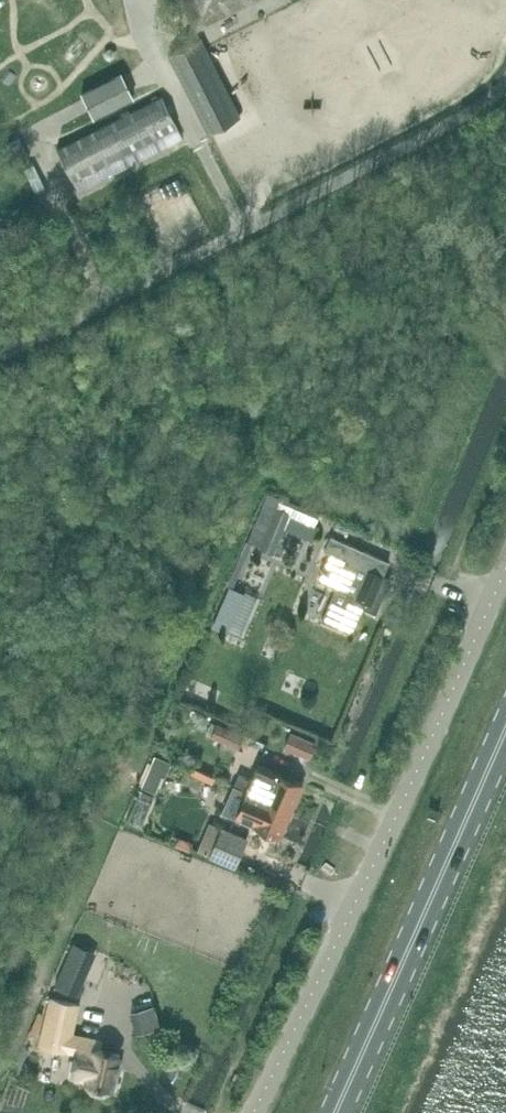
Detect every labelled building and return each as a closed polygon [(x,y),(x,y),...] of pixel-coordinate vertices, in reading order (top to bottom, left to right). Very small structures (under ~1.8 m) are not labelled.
[(252,0),(180,0),(195,28),(252,0)] [(209,133),(240,116),(200,38),(169,54),(209,133)] [(133,96),(124,77),(121,72),(82,92),(94,116),(133,96)] [(72,178),(177,125),(162,96),(56,149),(72,178)] [(284,527),(290,512),(277,507),(281,498),(269,492),(248,541),(273,552),(284,527)] [(316,524),(290,512),(284,527),(310,538),(316,524)] [(330,553),(319,580),(336,587),(324,617),(322,621),(352,634),(364,607),(375,612),(381,600),(390,579),(383,575),(389,561),(381,557),(340,539),(332,536),(325,550),(330,553)] [(244,738),(219,726),(214,738),(239,750),(244,738)] [(292,732),(285,747),(308,757),(315,742),(292,732)] [(171,763),(158,757),(145,787),(158,793),(171,763)] [(238,774),(234,785),(247,790),(291,809),(301,784),(302,784),(257,765),(251,780),(238,774)] [(280,835),(291,809),(247,790),(236,817),(253,824),(280,835)] [(140,831),(151,804),(140,799),(128,826),(140,831)] [(234,866),(245,841),(221,831),(210,855),(234,866)] [(74,942),(55,985),(78,995),(83,982),(75,979),(88,948),(74,942)] [(70,1034),(77,1004),(52,997),(41,1043),(76,1052),(71,1074),(86,1078),(85,1082),(111,1089),(119,1055),(99,1050),(101,1042),(80,1036),(79,1041),(69,1039),(70,1034)] [(152,1009),(130,1014),(135,1036),(157,1030),(152,1009)]
